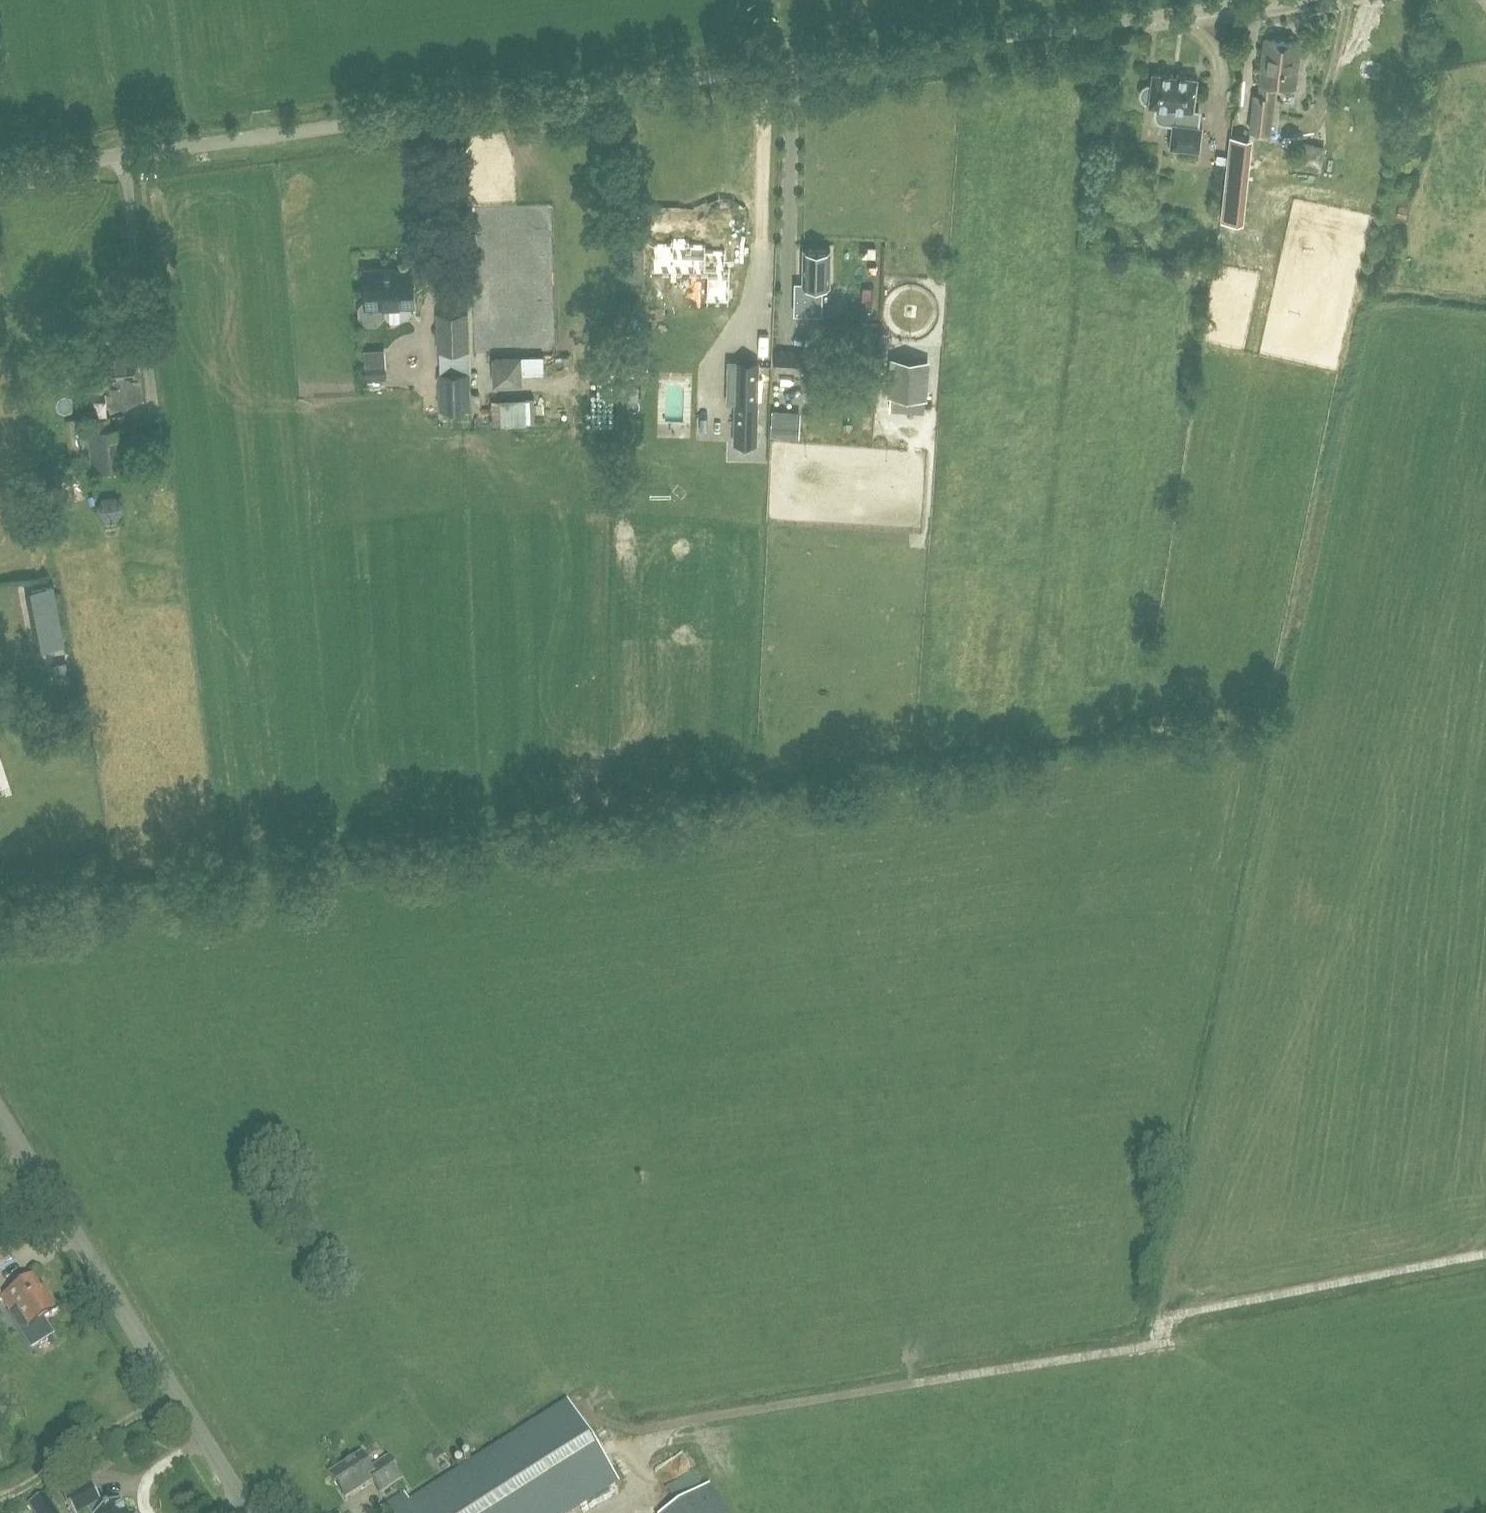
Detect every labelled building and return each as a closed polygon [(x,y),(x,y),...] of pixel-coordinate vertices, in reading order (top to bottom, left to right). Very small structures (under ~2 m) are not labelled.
[(1294,89),(1299,44),(1265,40),(1260,84),(1261,84),(1260,95),(1255,95),(1251,131),(1270,133),(1275,86),(1294,89)] [(1199,152),(1202,127),(1199,127),(1200,116),(1193,115),(1198,78),(1153,73),(1151,85),(1147,85),(1143,87),(1141,91),(1140,95),(1142,100),(1145,103),(1149,104),(1149,106),(1156,107),(1155,115),(1156,119),(1158,122),(1162,124),(1173,125),(1170,148),(1199,152)] [(1248,140),(1232,138),(1225,206),(1240,208),(1248,140)] [(712,307),(735,307),(735,272),(731,272),(731,253),(711,253),(711,247),(694,247),(694,243),(675,243),(675,247),(658,247),(658,279),(712,279),(712,307)] [(829,285),(830,251),(803,250),(802,282),(796,282),(795,314),(823,315),(823,285),(829,285)] [(380,272),(380,270),(362,270),(362,289),(365,289),(365,300),(359,307),(359,317),(366,324),(375,323),(382,316),(381,305),(412,304),(411,272),(380,272)] [(654,312),(680,313),(680,291),(654,291),(654,312)] [(471,409),(469,351),(468,312),(436,312),(437,352),(439,352),(440,373),(438,373),(439,410),(471,409)] [(140,401),(137,381),(139,381),(135,349),(100,353),(103,385),(105,385),(108,405),(140,401)] [(524,349),(524,363),(545,363),(546,349),(524,349)] [(803,373),(805,355),(775,352),(775,370),(803,373)] [(493,386),(523,386),(521,356),(492,357),(493,386)] [(929,400),(931,360),(890,358),(888,398),(929,400)] [(758,362),(729,361),(727,403),(736,403),(735,443),(756,444),(758,362)] [(493,425),(533,424),(533,400),(493,401),(493,425)] [(775,409),(776,432),(801,432),(800,408),(775,409)] [(92,472),(124,468),(120,427),(111,428),(110,418),(86,420),(92,472)] [(53,586),(32,590),(43,647),(63,643),(53,586)] [(32,1279),(2,1299),(11,1313),(18,1308),(29,1325),(22,1330),(32,1346),(51,1334),(41,1319),(47,1316),(56,1309),(43,1289),(40,1291),(32,1279)] [(616,1479),(568,1405),(399,1512),(563,1512),(616,1479)] [(370,1469),(361,1455),(329,1475),(344,1499),(372,1481),(379,1493),(401,1479),(388,1458),(370,1469)] [(120,1500),(103,1511),(98,1502),(101,1500),(92,1485),(66,1501),(74,1512),(81,1512),(88,1509),(90,1512),(128,1512),(120,1500)] [(666,1512),(710,1512),(722,1505),(710,1485),(666,1512)] [(45,1495),(30,1505),(36,1512),(57,1512),(45,1495)]
